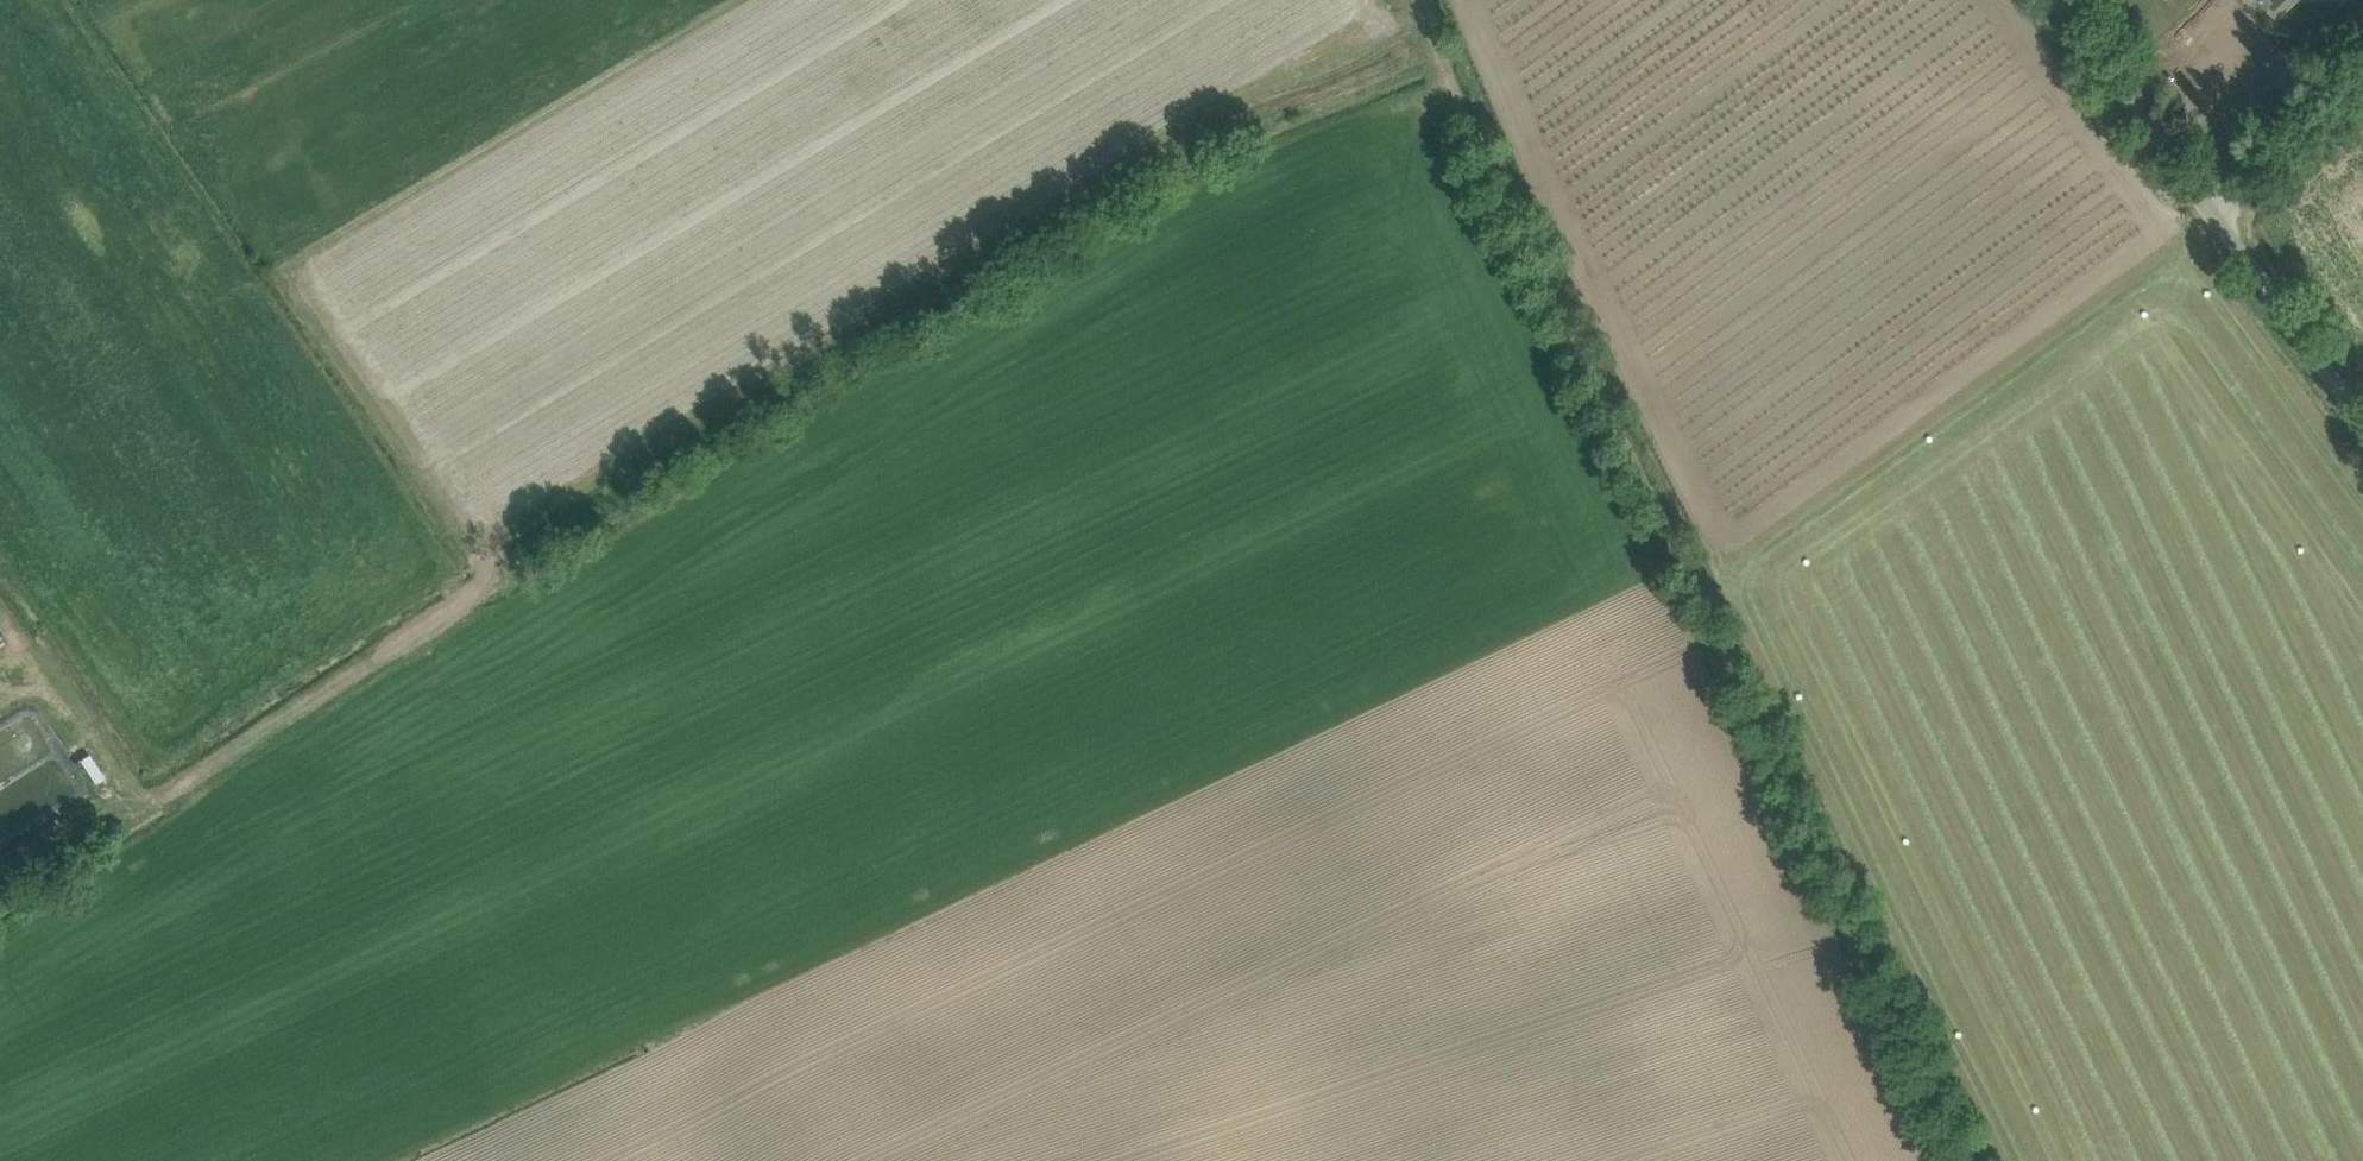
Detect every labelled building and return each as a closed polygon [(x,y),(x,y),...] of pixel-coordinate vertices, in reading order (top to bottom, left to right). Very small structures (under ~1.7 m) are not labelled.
[(2275,16),(2293,0),(2261,0),(2275,16)]
